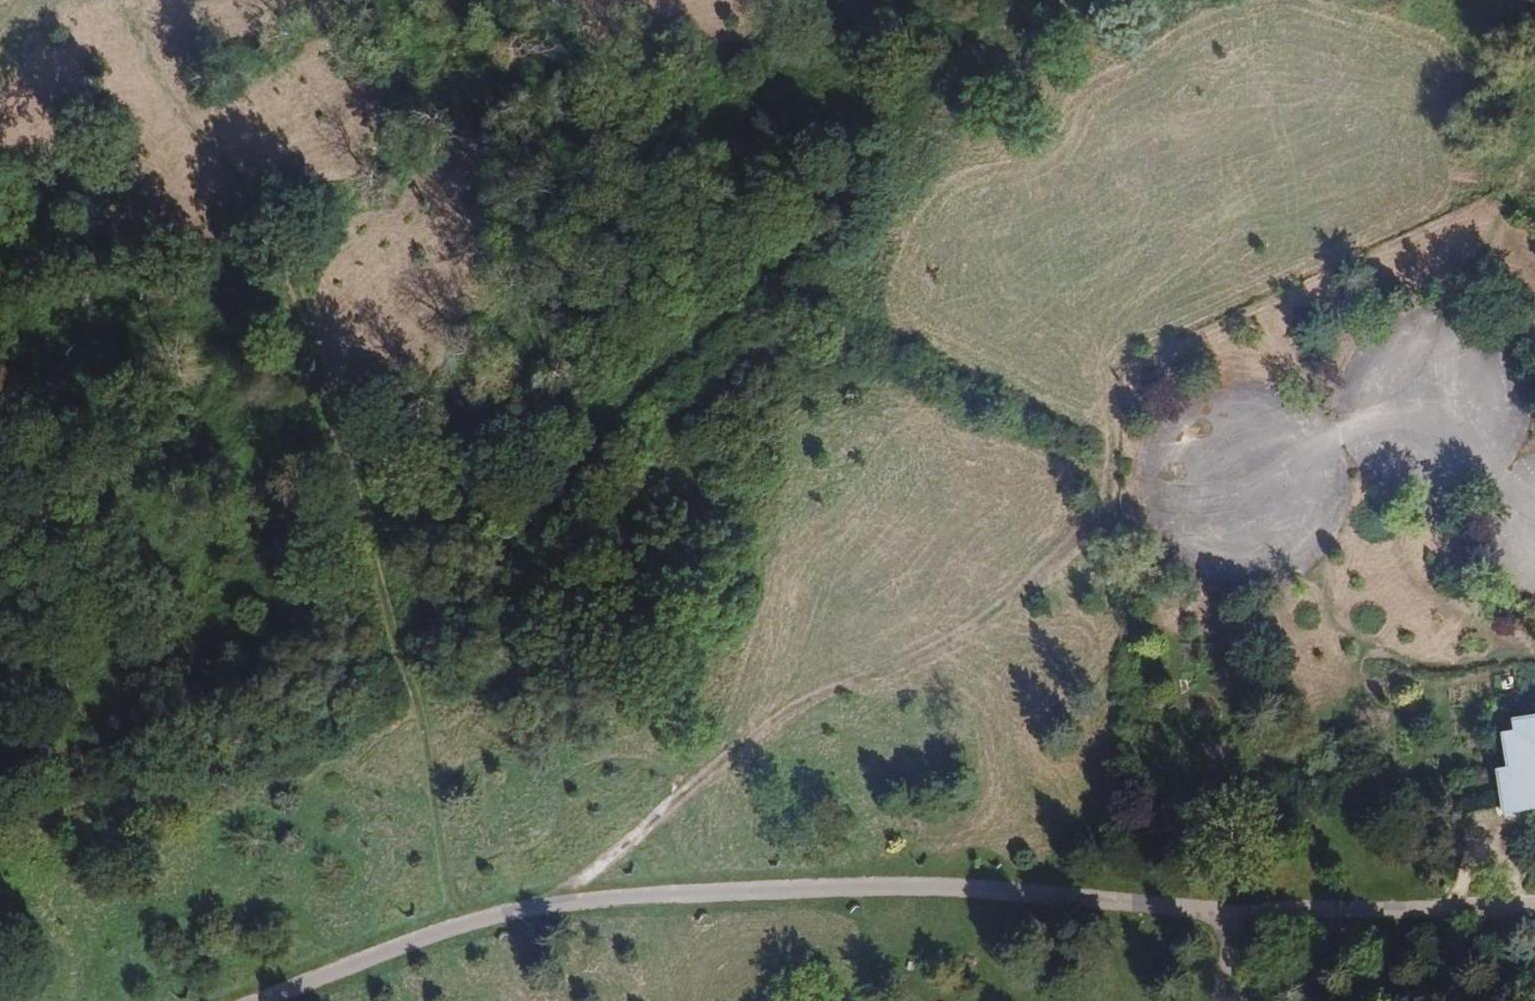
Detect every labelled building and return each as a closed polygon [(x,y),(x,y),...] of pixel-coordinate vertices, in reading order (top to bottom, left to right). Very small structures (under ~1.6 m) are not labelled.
[(1523,739),(1534,738),(1534,723),(1517,724),(1519,740),(1523,739)] [(1505,785),(1508,821),(1534,819),(1534,738),(1523,739),(1527,783),(1505,785)] [(1504,777),(1505,785),(1527,783),(1523,739),(1519,740),(1508,741),(1511,776),(1504,777)]
